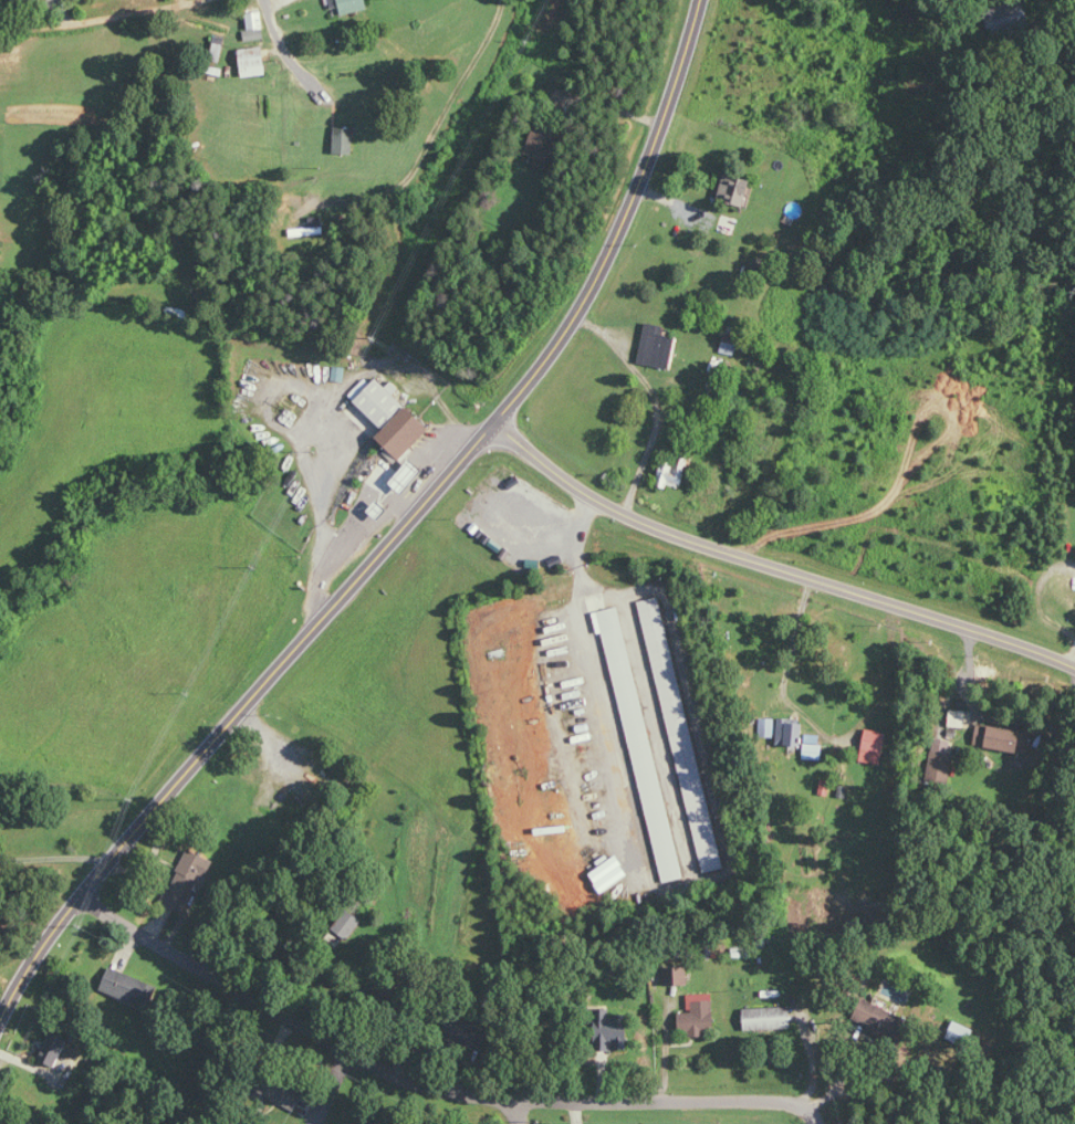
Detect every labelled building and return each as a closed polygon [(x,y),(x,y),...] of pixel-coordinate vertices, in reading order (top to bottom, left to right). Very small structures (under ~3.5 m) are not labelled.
[(332,8),(340,7),(342,15),(369,9),(367,0),(331,0),(332,8)] [(984,13),(993,39),(1032,25),(1023,0),(1020,0),(984,13)] [(265,39),(262,11),(247,13),(249,31),(245,31),(246,41),(265,39)] [(266,74),(264,46),(240,49),(243,76),(266,74)] [(535,157),(532,163),(547,169),(562,128),(538,119),(525,153),(535,157)] [(354,155),(356,127),(336,126),(335,154),(354,155)] [(752,180),(724,173),(718,199),(745,206),(752,180)] [(679,338),(664,334),(665,327),(648,322),(639,362),(671,370),(679,338)] [(405,404),(373,374),(351,398),(383,428),(405,404)] [(376,437),(401,460),(430,428),(406,405),(376,437)] [(657,482),(680,490),(691,456),(668,449),(657,482)] [(403,493),(423,470),(411,459),(391,483),(403,493)] [(722,868),(662,596),(642,601),(701,872),(722,868)] [(661,883),(681,878),(622,606),(601,611),(661,883)] [(966,727),(967,710),(951,710),(950,726),(966,727)] [(804,719),(779,719),(778,745),(803,746),(804,719)] [(1018,752),(1019,747),(1030,748),(1033,732),(981,725),(979,738),(986,739),(985,747),(1018,752)] [(860,761),(881,764),(887,733),(866,729),(860,761)] [(822,736),(806,735),(805,759),(821,760),(822,736)] [(932,776),(951,776),(952,739),(932,739),(932,776)] [(165,903),(184,912),(204,868),(208,870),(212,860),(189,850),(165,903)] [(629,874),(617,856),(591,873),(599,887),(607,883),(610,886),(629,874)] [(347,939),(362,921),(349,910),(334,928),(347,939)] [(342,940),(332,934),(326,942),(336,949),(342,940)] [(688,984),(688,967),(664,968),(665,985),(688,984)] [(157,990),(119,968),(108,987),(123,995),(124,992),(143,1004),(147,998),(151,1000),(157,990)] [(714,994),(690,994),(691,1013),(680,1013),(681,1035),(714,1034),(714,994)] [(894,1032),(900,1012),(862,1003),(857,1022),(894,1032)] [(792,1029),(791,1006),(744,1008),(745,1031),(792,1029)] [(603,1018),(602,1049),(614,1049),(614,1038),(624,1038),(625,1015),(615,1015),(614,1018),(603,1018)] [(491,1031),(464,1021),(457,1042),(484,1051),(491,1031)] [(39,1059),(57,1067),(70,1041),(51,1032),(39,1059)] [(305,1091),(280,1080),(271,1100),(297,1111),(305,1091)]
